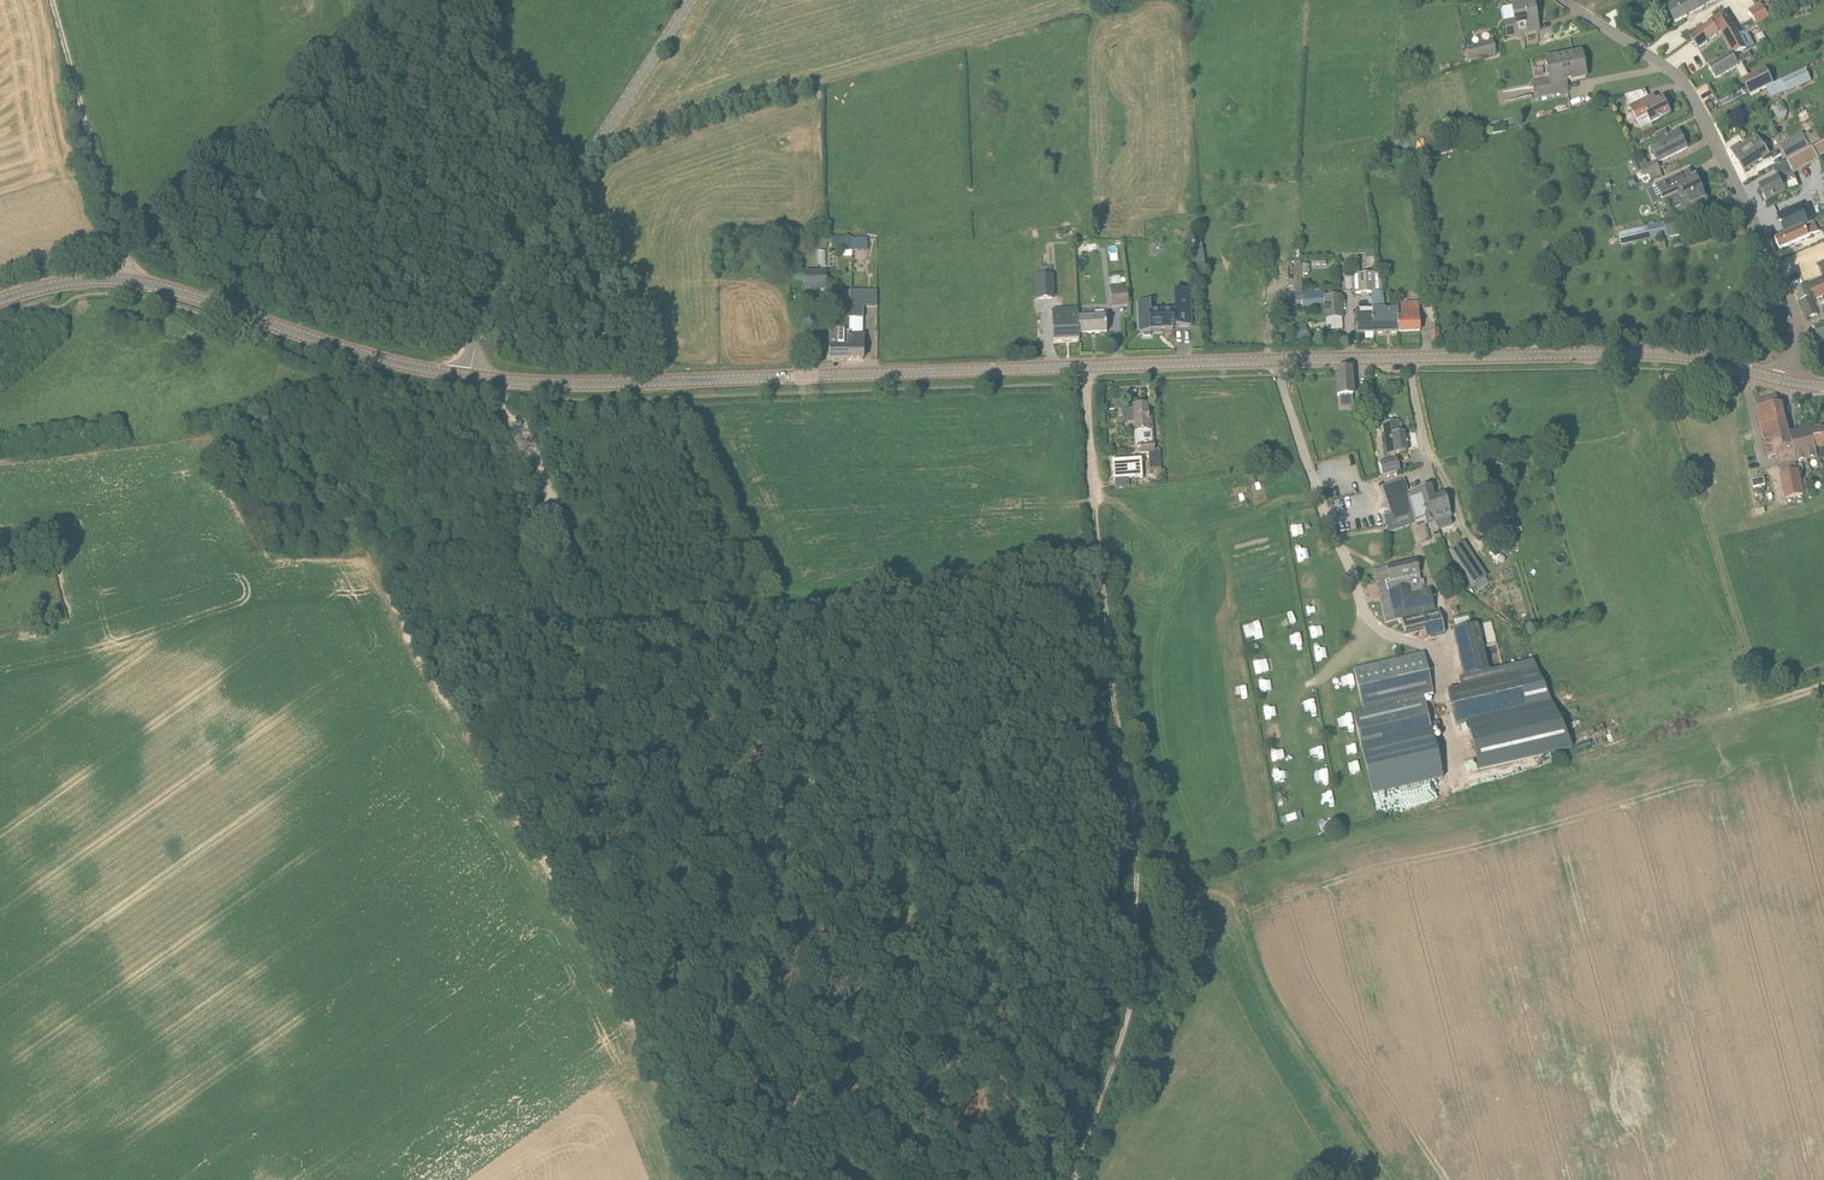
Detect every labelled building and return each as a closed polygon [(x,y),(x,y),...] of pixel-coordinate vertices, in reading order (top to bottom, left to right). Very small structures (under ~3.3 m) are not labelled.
[(1717,0),(1685,0),(1667,9),(1674,22),(1717,0)] [(1537,24),(1535,13),(1533,1),(1511,5),(1513,19),(1503,21),(1506,37),(1527,33),(1526,26),(1537,24)] [(1812,9),(1810,1),(1797,4),(1799,13),(1812,9)] [(1760,3),(1748,11),(1757,26),(1775,14),(1769,4),(1763,7),(1760,3)] [(1726,38),(1735,55),(1739,53),(1754,45),(1749,31),(1741,34),(1727,13),(1692,40),(1699,49),(1722,32),(1726,38)] [(1469,61),(1496,54),(1493,41),(1466,48),(1469,61)] [(1567,81),(1574,80),(1586,77),(1581,53),(1545,59),(1549,79),(1531,83),(1534,99),(1569,93),(1567,81)] [(1748,76),(1742,63),(1741,63),(1738,65),(1734,60),(1733,56),(1732,54),(1716,63),(1709,67),(1716,78),(1735,67),(1739,74),(1750,96),(1773,84),(1765,68),(1748,76)] [(1741,63),(1742,63),(1747,60),(1744,54),(1740,56),(1734,60),(1738,65),(1741,63)] [(1782,80),(1787,91),(1787,92),(1787,93),(1811,82),(1806,70),(1782,80)] [(1663,98),(1652,104),(1646,91),(1626,97),(1637,122),(1638,122),(1641,129),(1652,124),(1651,123),(1671,113),(1663,98)] [(1777,107),(1781,113),(1786,110),(1787,110),(1782,101),(1776,105),(1777,107)] [(1659,145),(1652,148),(1659,162),(1677,153),(1688,148),(1679,130),(1668,136),(1666,130),(1655,135),(1659,145)] [(1803,136),(1810,148),(1822,142),(1817,132),(1811,136),(1809,133),(1803,136)] [(1799,154),(1810,148),(1803,136),(1802,133),(1779,145),(1787,160),(1799,154)] [(1755,165),(1770,155),(1757,135),(1746,142),(1740,146),(1739,144),(1731,149),(1745,171),(1755,165)] [(1417,159),(1423,158),(1421,148),(1407,151),(1411,173),(1419,171),(1417,159)] [(1796,179),(1790,167),(1787,161),(1773,168),(1778,179),(1771,182),(1760,187),(1767,201),(1786,192),(1798,186),(1795,179),(1796,179)] [(1642,168),(1645,176),(1659,169),(1659,168),(1656,162),(1649,165),(1642,168)] [(1656,186),(1663,201),(1678,194),(1679,194),(1679,195),(1680,196),(1682,197),(1683,197),(1685,197),(1685,196),(1692,211),(1698,208),(1709,202),(1697,176),(1693,178),(1689,170),(1656,186)] [(1648,182),(1656,178),(1653,173),(1646,177),(1648,182)] [(1802,207),(1801,205),(1777,215),(1785,234),(1809,223),(1809,222),(1815,219),(1809,204),(1802,207)] [(1663,220),(1664,222),(1661,223),(1665,236),(1667,236),(1667,238),(1682,235),(1678,216),(1663,220)] [(1780,249),(1809,236),(1809,235),(1819,232),(1814,222),(1775,239),(1780,249)] [(1665,236),(1661,223),(1618,232),(1619,235),(1621,246),(1656,238),(1665,236)] [(1201,245),(1200,237),(1190,238),(1191,247),(1201,245)] [(852,251),(852,238),(843,238),(843,239),(832,239),(831,248),(844,248),(844,251),(852,251)] [(868,251),(868,239),(852,238),(852,251),(868,251)] [(1204,262),(1201,246),(1191,248),(1194,264),(1204,262)] [(1326,297),(1325,291),(1325,289),(1302,290),(1300,261),(1293,261),(1295,293),(1283,294),(1285,311),(1302,310),(1301,304),(1341,302),(1341,296),(1326,297)] [(804,271),(803,289),(826,290),(827,272),(804,271)] [(1398,332),(1397,310),(1385,311),(1380,273),(1359,274),(1352,274),(1351,274),(1352,294),(1371,293),(1371,310),(1373,310),(1374,333),(1398,332)] [(1037,299),(1053,299),(1052,277),(1036,278),(1037,299)] [(1814,300),(1823,296),(1823,278),(1823,277),(1808,283),(1814,300)] [(1801,300),(1811,296),(1806,285),(1797,289),(1801,300)] [(1111,307),(1129,306),(1127,289),(1110,291),(1111,307)] [(1138,302),(1140,333),(1143,333),(1143,336),(1150,336),(1150,333),(1151,333),(1151,331),(1173,330),(1173,324),(1175,324),(1175,327),(1191,327),(1189,290),(1173,291),(1174,312),(1172,312),(1151,313),(1150,301),(1138,302)] [(877,291),(870,291),(851,291),(850,291),(850,305),(849,335),(847,335),(848,360),(863,360),(863,348),(863,335),(863,307),(870,307),(877,307),(877,291)] [(1808,318),(1818,314),(1811,297),(1801,301),(1808,318)] [(1305,313),(1324,311),(1324,319),(1342,318),(1341,302),(1301,304),(1302,310),(1305,310),(1305,313)] [(1420,331),(1419,319),(1418,302),(1396,303),(1397,310),(1398,332),(1420,331)] [(849,335),(850,305),(842,305),(830,305),(830,348),(830,360),(848,360),(847,335),(849,335)] [(1079,341),(1079,335),(1078,319),(1078,310),(1052,311),(1053,342),(1079,341)] [(1373,310),(1371,310),(1359,310),(1356,310),(1357,322),(1357,334),(1374,333),(1373,310)] [(1078,319),(1079,335),(1106,333),(1106,318),(1104,318),(1104,311),(1095,312),(1095,318),(1078,319)] [(1306,336),(1303,323),(1293,326),(1296,339),(1306,336)] [(1815,328),(1819,343),(1823,341),(1823,326),(1815,328)] [(1432,344),(1440,343),(1439,328),(1431,329),(1432,344)] [(1351,370),(1337,371),(1338,396),(1353,395),(1351,370)] [(1762,429),(1785,423),(1781,404),(1778,405),(1776,396),(1756,400),(1762,429)] [(1153,443),(1152,430),(1152,418),(1149,418),(1148,405),(1133,406),(1136,445),(1140,444),(1141,453),(1148,453),(1149,470),(1161,469),(1161,451),(1153,451),(1153,443)] [(1403,433),(1400,433),(1398,421),(1382,424),(1386,455),(1406,452),(1403,433)] [(1796,462),(1790,437),(1788,437),(1785,423),(1762,429),(1769,458),(1777,456),(1779,465),(1791,463),(1796,462)] [(1822,431),(1821,428),(1813,429),(1816,450),(1823,448),(1823,431),(1822,431)] [(1818,458),(1816,450),(1813,429),(1803,432),(1800,432),(1792,435),(1792,436),(1790,437),(1796,462),(1818,458)] [(1379,463),(1382,475),(1400,471),(1397,458),(1379,463)] [(1142,478),(1141,459),(1112,461),(1114,480),(1142,478)] [(1786,498),(1803,495),(1798,471),(1781,475),(1786,498)] [(1752,480),(1753,487),(1765,485),(1764,478),(1752,480)] [(1413,516),(1408,493),(1404,480),(1383,486),(1391,514),(1383,516),(1388,534),(1398,531),(1395,521),(1413,516)] [(1438,502),(1437,497),(1433,498),(1430,487),(1419,490),(1408,493),(1413,516),(1415,524),(1424,521),(1426,525),(1436,522),(1432,512),(1436,511),(1434,503),(1438,502)] [(1451,517),(1448,506),(1444,495),(1437,497),(1438,502),(1434,503),(1436,511),(1432,512),(1436,522),(1451,517)] [(1305,521),(1293,522),(1295,536),(1307,534),(1305,521)] [(1402,543),(1399,533),(1373,541),(1376,551),(1402,543)] [(1480,568),(1481,568),(1463,542),(1448,552),(1466,578),(1469,583),(1484,573),(1480,568)] [(1301,562),(1314,559),(1311,550),(1299,553),(1301,562)] [(1421,581),(1418,582),(1415,571),(1418,570),(1415,558),(1373,567),(1376,580),(1389,577),(1391,588),(1388,589),(1390,598),(1423,591),(1421,581)] [(1430,589),(1423,591),(1390,598),(1395,621),(1402,619),(1405,635),(1424,630),(1426,638),(1445,633),(1439,610),(1434,612),(1430,589)] [(1478,624),(1470,626),(1468,618),(1454,622),(1456,629),(1452,630),(1463,677),(1488,671),(1478,624)] [(1292,644),(1303,642),(1301,632),(1290,634),(1292,644)] [(1353,712),(1361,744),(1431,727),(1423,696),(1433,694),(1424,652),(1353,669),(1363,710),(1353,712)] [(1253,662),(1256,674),(1269,671),(1266,659),(1253,662)] [(1519,672),(1447,688),(1456,725),(1468,722),(1479,769),(1560,751),(1572,748),(1553,703),(1536,668),(1519,672)] [(1442,776),(1431,727),(1361,744),(1371,793),(1442,776)] [(1315,769),(1317,780),(1327,779),(1325,768),(1315,769)] [(1351,802),(1355,814),(1372,810),(1369,797),(1351,802)] [(1283,811),(1294,810),(1293,798),(1282,799),(1283,811)] [(1323,822),(1334,821),(1332,809),(1322,811),(1323,822)]
